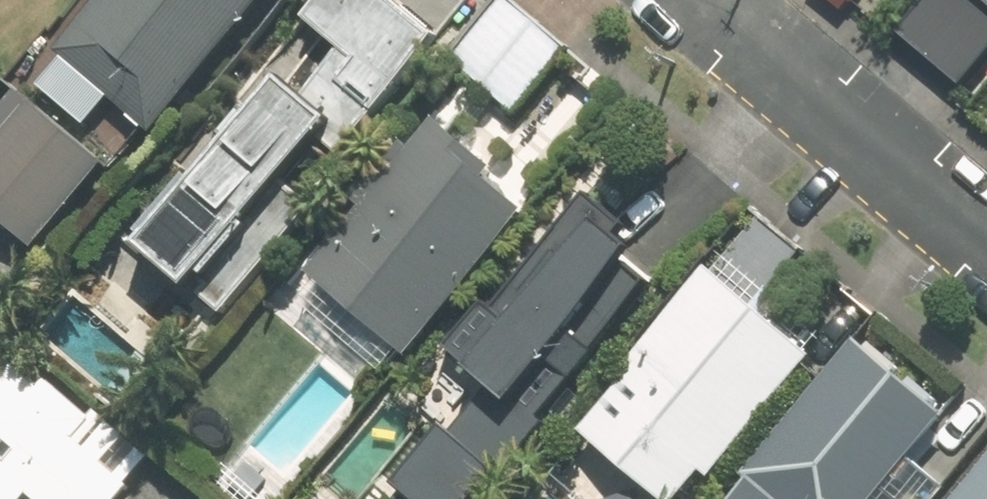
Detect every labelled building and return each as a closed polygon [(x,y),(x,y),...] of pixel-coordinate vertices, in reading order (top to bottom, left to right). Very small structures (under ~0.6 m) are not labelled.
[(55,52),(153,135),(269,0),(100,0),(55,52)] [(435,37),(390,0),(328,0),(309,23),(391,90),(435,37)] [(515,114),(567,52),(504,0),(494,0),(446,58),(515,114)] [(962,95),(986,65),(986,0),(924,0),(893,36),(962,95)] [(281,82),(136,247),(191,294),(336,129),(281,82)] [(18,98),(0,120),(0,226),(36,255),(106,170),(18,98)] [(311,282),(409,363),(530,217),(487,182),(493,175),(437,129),(311,282)] [(455,363),(511,410),(639,257),(619,241),(629,230),(592,200),(455,363)] [(814,355),(713,272),(577,434),(654,498),(687,498),(705,477),(709,481),(814,355)] [(765,498),(876,498),(946,417),(860,343),(743,480),(765,498)] [(0,358),(0,498),(120,498),(151,464),(50,376),(38,391),(0,358)] [(407,498),(474,498),(498,474),(447,426),(392,485),(407,498)] [(954,498),(986,498),(986,462),(954,498)]
